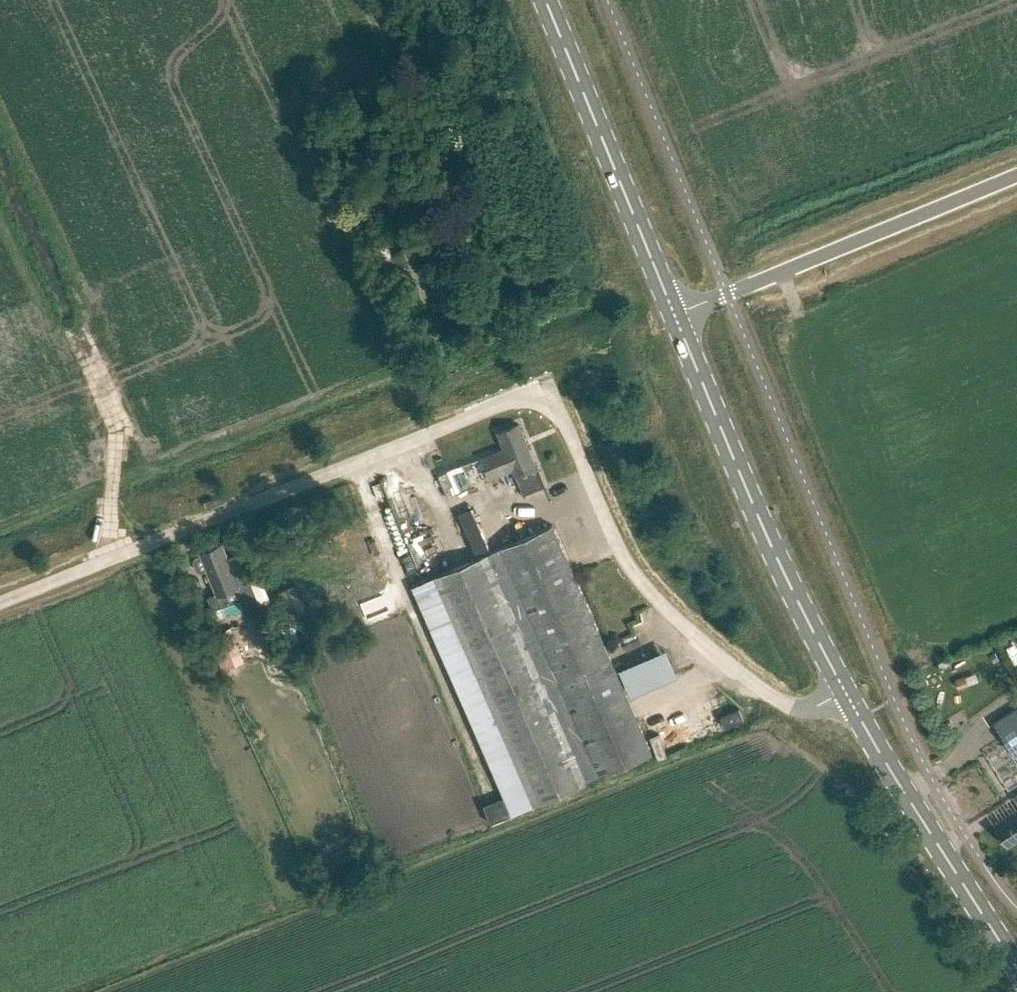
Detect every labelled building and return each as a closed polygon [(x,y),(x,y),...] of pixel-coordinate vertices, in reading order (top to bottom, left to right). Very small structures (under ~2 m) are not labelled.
[(385,241),(373,245),(388,282),(399,277),(409,303),(433,294),(427,280),(431,279),(418,247),(391,257),(385,241)] [(489,478),(511,469),(512,469),(514,475),(515,475),(522,494),(545,485),(537,465),(535,466),(518,423),(497,432),(503,448),(480,457),(489,478)] [(437,471),(445,493),(487,477),(478,455),(437,471)] [(471,505),(457,511),(472,547),(486,542),(471,505)] [(552,524),(409,586),(507,814),(651,752),(552,524)] [(245,614),(271,604),(261,579),(250,584),(249,582),(239,586),(222,543),(200,552),(201,555),(196,558),(195,562),(198,570),(203,572),(207,570),(216,592),(207,596),(212,609),(239,599),(245,614)] [(302,603),(294,584),(285,588),(292,607),(302,603)] [(229,624),(207,634),(222,668),(244,659),(229,624)] [(967,676),(957,679),(959,687),(969,683),(967,676)] [(1016,753),(1016,706),(994,721),(1015,754),(1016,753)] [(743,719),(739,708),(720,716),(724,727),(743,719)] [(1016,781),(1016,761),(1004,740),(985,751),(1007,787),(1016,781)] [(1016,839),(1016,809),(995,823),(1008,844),(1016,839)]
